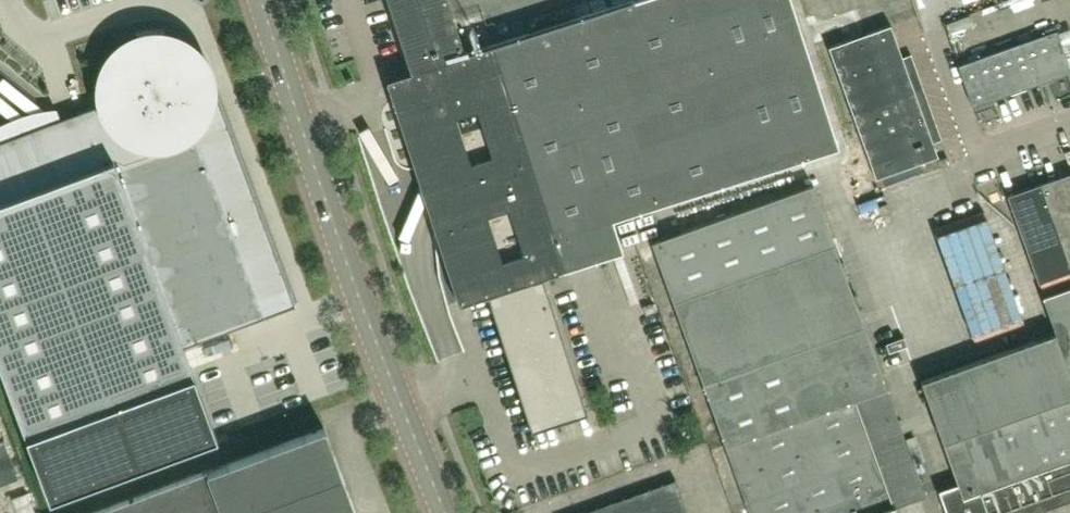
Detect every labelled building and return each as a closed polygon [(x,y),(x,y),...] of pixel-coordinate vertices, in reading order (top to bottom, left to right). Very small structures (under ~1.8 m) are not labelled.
[(613,219),(838,147),(791,0),(631,0),(465,54),(447,0),(388,0),(411,72),(386,80),(436,235),(459,304),(488,295),(531,428),(530,429),(531,431),(587,412),(586,411),(585,411),(542,277),(623,251),(613,219)] [(942,139),(911,54),(902,57),(891,25),(829,47),(876,178),(938,156),(933,142),(942,139)] [(1057,31),(1056,30),(958,65),(973,106),(1069,71),(1069,68),(1057,31)] [(295,305),(206,65),(205,66),(202,60),(197,54),(194,51),(191,48),(188,46),(183,43),(180,41),(176,39),(173,38),(169,37),(163,36),(159,36),(155,36),(155,32),(146,33),(146,36),(142,37),(138,38),(133,41),(127,43),(122,47),(119,49),(115,53),(111,58),(109,61),(106,67),(104,70),(102,76),(101,82),(101,86),(100,92),(101,98),(102,104),(0,142),(0,367),(49,500),(217,438),(183,346),(295,305)] [(950,164),(947,157),(939,160),(942,167),(950,164)] [(1007,195),(1038,284),(1069,272),(1069,172),(1007,195)] [(835,243),(814,183),(652,242),(750,512),(898,512),(896,506),(926,495),(865,325),(835,243)] [(1042,296),(1069,375),(1069,286),(1042,296)] [(1054,333),(921,381),(957,484),(938,490),(947,512),(1046,512),(1047,509),(1069,501),(1069,377),(1054,333)] [(325,428),(95,512),(356,512),(325,428)] [(676,480),(583,512),(688,512),(676,480)]
